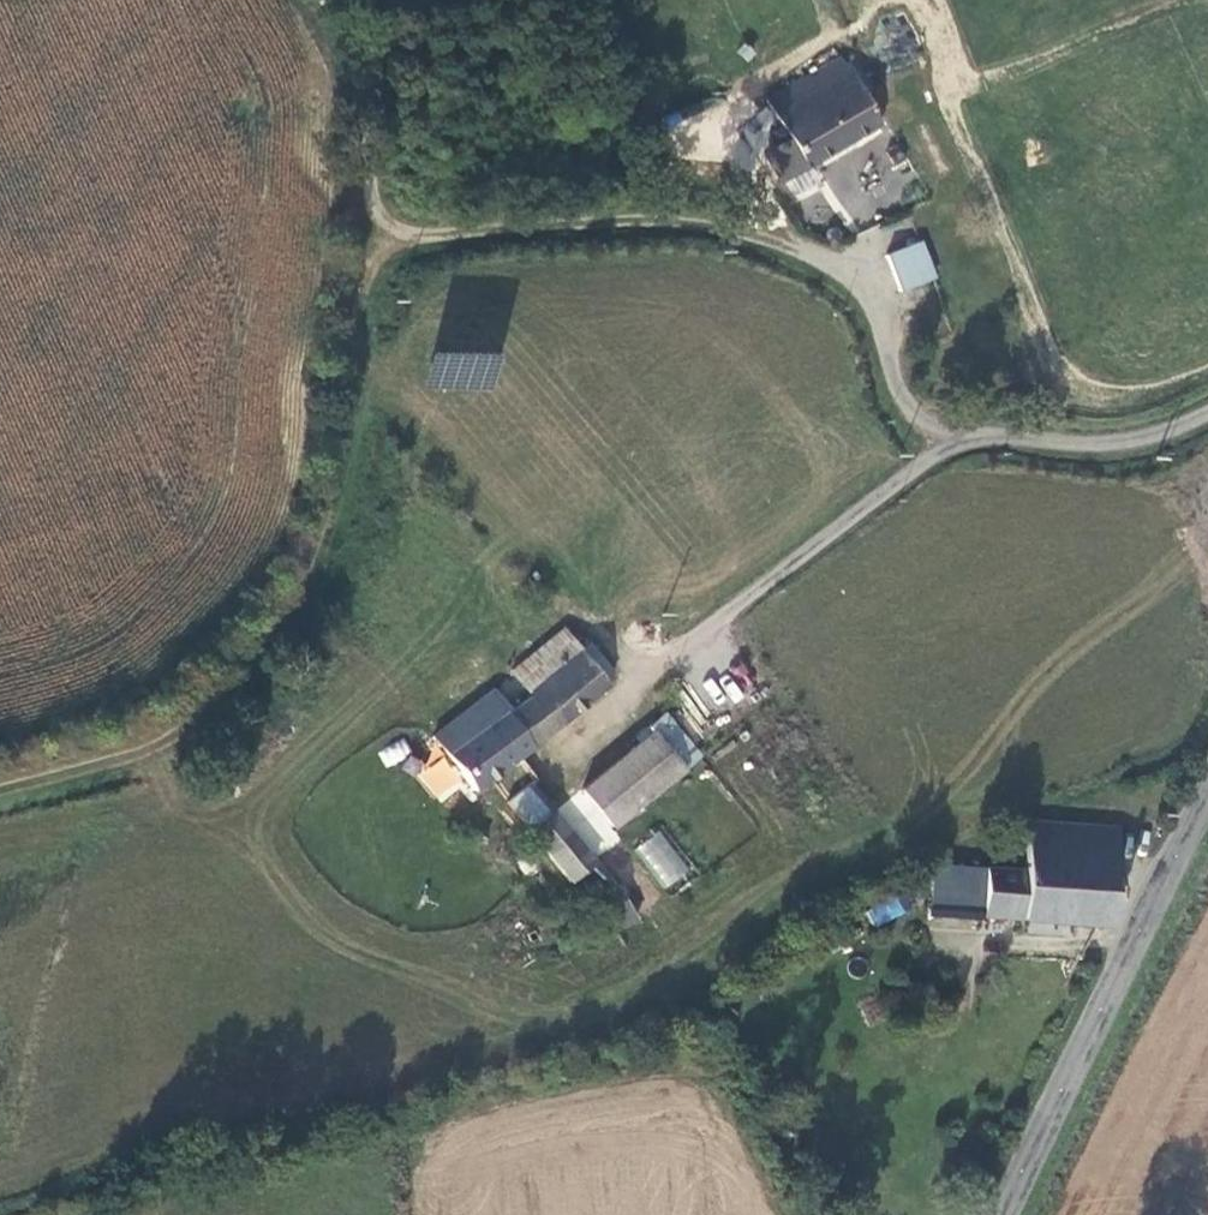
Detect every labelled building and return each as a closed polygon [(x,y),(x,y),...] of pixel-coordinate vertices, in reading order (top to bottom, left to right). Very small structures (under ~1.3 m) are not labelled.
[(876,127),(838,59),(764,102),(777,128),(768,132),(775,147),(763,155),(777,183),(784,179),(806,167),(876,127)] [(816,182),(806,167),(784,179),(794,194),(816,182)] [(884,258),(899,290),(935,272),(920,241),(884,258)] [(495,393),(498,354),(433,349),(429,387),(495,393)] [(513,670),(530,693),(580,653),(562,631),(513,670)] [(463,773),(456,779),(467,792),(472,785),(477,788),(606,686),(602,680),(615,674),(592,643),(580,653),(530,693),(533,696),(513,712),(496,691),(436,738),(463,773)] [(671,755),(686,741),(664,715),(649,729),(654,734),(671,755)] [(615,829),(684,771),(671,755),(654,734),(582,791),(615,829)] [(383,765),(410,756),(405,740),(378,750),(383,765)] [(684,771),(699,757),(686,741),(671,755),(684,771)] [(531,783),(508,801),(531,829),(553,811),(531,783)] [(615,829),(582,791),(567,804),(600,840),(615,829)] [(533,831),(572,879),(593,861),(554,815),(533,831)] [(981,912),(1110,922),(1117,825),(1026,822),(1023,868),(1003,868),(985,867),(981,912)] [(928,909),(981,912),(985,867),(1003,868),(1003,850),(976,847),(948,851),(948,865),(931,865),(928,909)] [(526,852),(513,864),(523,876),(526,873),(536,864),(526,852)] [(538,867),(536,864),(526,873),(528,876),(538,867)] [(620,890),(599,902),(615,930),(637,917),(620,890)] [(900,892),(865,911),(872,926),(907,910),(900,892)]
